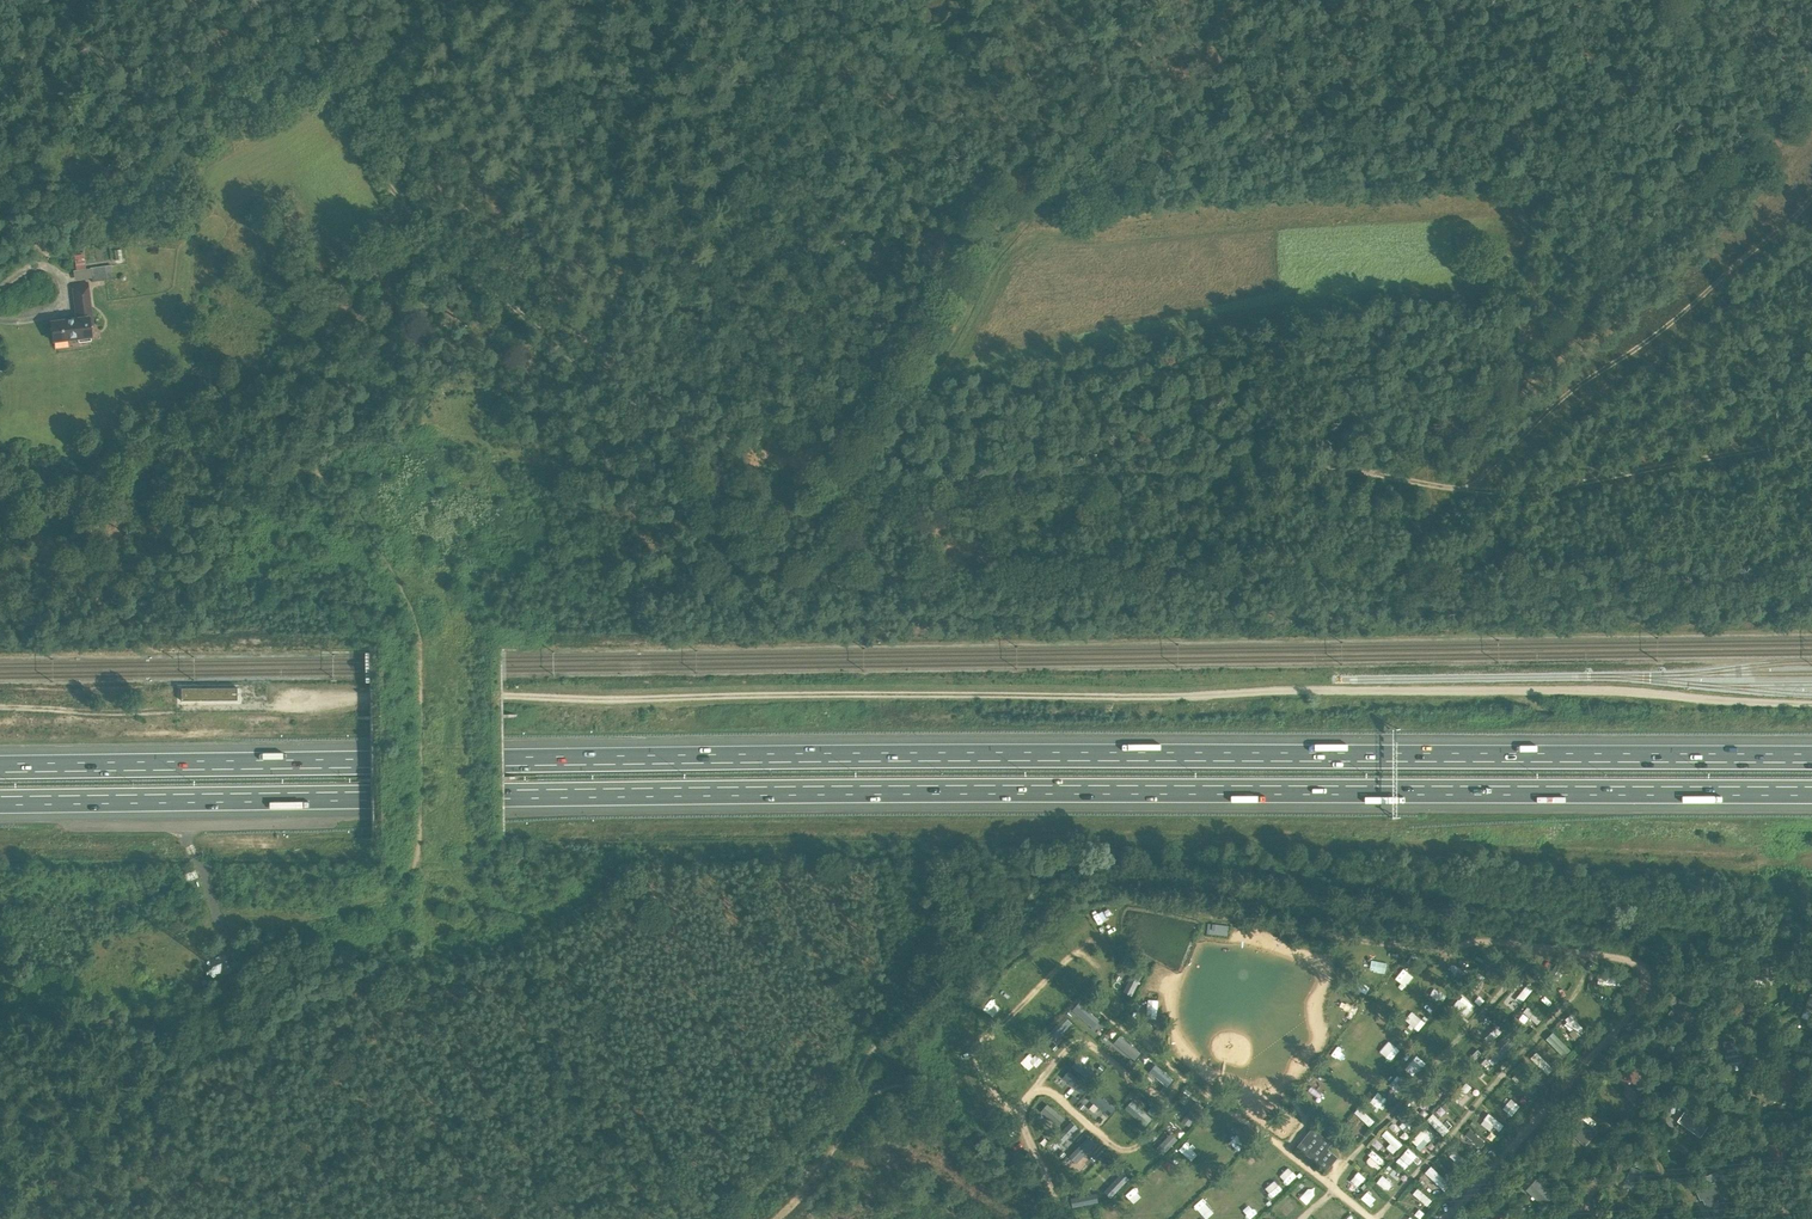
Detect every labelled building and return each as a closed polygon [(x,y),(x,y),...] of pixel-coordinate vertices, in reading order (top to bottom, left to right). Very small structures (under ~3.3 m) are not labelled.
[(111,261),(123,260),(121,248),(108,247),(111,261)] [(92,282),(114,279),(112,265),(90,268),(92,282)] [(74,302),(89,300),(87,282),(72,284),(74,302)] [(53,341),(91,336),(89,325),(92,325),(91,310),(76,312),(76,319),(50,322),(53,341)] [(198,877),(195,869),(183,874),(186,882),(192,880),(197,877),(198,877)] [(1556,964),(1542,986),(1550,991),(1564,969),(1556,964)] [(1135,968),(1123,992),(1131,996),(1144,972),(1135,968)] [(1479,972),(1467,988),(1472,992),(1473,992),(1485,977),(1479,972)] [(1596,976),(1596,983),(1620,985),(1620,978),(1596,976)] [(1529,982),(1515,999),(1521,1003),(1534,987),(1529,982)] [(1811,994),(1803,1012),(1811,1015),(1811,994)] [(1681,1030),(1695,1012),(1680,1000),(1668,1014),(1678,1021),(1675,1025),(1681,1030)] [(1079,1002),(1072,1009),(1093,1027),(1099,1020),(1079,1002)] [(1527,1006),(1523,1011),(1536,1024),(1541,1019),(1527,1006)] [(1570,1014),(1565,1019),(1575,1030),(1577,1032),(1581,1037),(1582,1038),(1587,1033),(1570,1014)] [(1065,1015),(1049,1033),(1056,1039),(1072,1022),(1065,1015)] [(1649,1021),(1636,1044),(1645,1049),(1658,1026),(1649,1021)] [(1497,1026),(1484,1038),(1488,1043),(1502,1031),(1497,1026)] [(1510,1030),(1506,1035),(1511,1040),(1516,1035),(1510,1030)] [(1575,1030),(1570,1035),(1576,1041),(1581,1037),(1577,1032),(1575,1030)] [(1553,1032),(1546,1039),(1564,1057),(1571,1050),(1553,1032)] [(1120,1036),(1114,1043),(1135,1060),(1141,1053),(1120,1036)] [(1505,1036),(1485,1056),(1492,1064),(1512,1043),(1505,1036)] [(1728,1066),(1746,1063),(1743,1044),(1735,1045),(1734,1040),(1723,1042),(1728,1066)] [(1536,1052),(1530,1058),(1548,1074),(1553,1069),(1536,1052)] [(1077,1059),(1072,1066),(1093,1082),(1098,1075),(1077,1059)] [(1556,1059),(1552,1063),(1556,1067),(1560,1063),(1556,1059)] [(1155,1065),(1150,1072),(1168,1087),(1174,1080),(1155,1065)] [(1630,1066),(1617,1076),(1634,1096),(1647,1086),(1630,1066)] [(1478,1067),(1474,1071),(1479,1075),(1482,1071),(1478,1067)] [(1069,1071),(1063,1078),(1083,1094),(1089,1087),(1069,1071)] [(1517,1072),(1512,1078),(1532,1095),(1538,1089),(1517,1072)] [(1466,1082),(1452,1098),(1457,1103),(1471,1087),(1466,1082)] [(1137,1090),(1132,1095),(1137,1100),(1142,1094),(1137,1090)] [(1095,1093),(1090,1100),(1110,1116),(1116,1109),(1095,1093)] [(1133,1101),(1126,1108),(1146,1126),(1152,1118),(1133,1101)] [(1197,1102),(1182,1121),(1189,1126),(1204,1107),(1197,1102)] [(1047,1104),(1041,1111),(1059,1126),(1065,1119),(1047,1104)] [(1359,1107),(1354,1112),(1369,1126),(1374,1121),(1359,1107)] [(1402,1110),(1396,1116),(1409,1129),(1415,1122),(1402,1110)] [(1701,1121),(1685,1110),(1678,1121),(1701,1138),(1708,1126),(1705,1123),(1707,1119),(1703,1117),(1701,1121)] [(1432,1113),(1426,1119),(1442,1135),(1449,1129),(1432,1113)] [(1488,1113),(1484,1119),(1499,1131),(1503,1125),(1488,1113)] [(1598,1132),(1582,1119),(1571,1132),(1586,1145),(1598,1132)] [(1071,1121),(1053,1140),(1060,1147),(1078,1128),(1071,1121)] [(1424,1127),(1412,1141),(1417,1146),(1424,1138),(1429,1132),(1430,1132),(1424,1127)] [(1312,1128),(1297,1147),(1327,1171),(1338,1157),(1328,1149),(1332,1144),(1312,1128)] [(1469,1129),(1465,1135),(1480,1148),(1485,1142),(1469,1129)] [(1386,1130),(1381,1135),(1397,1150),(1402,1145),(1386,1130)] [(1172,1133),(1157,1149),(1163,1155),(1178,1139),(1172,1133)] [(1636,1135),(1631,1138),(1634,1143),(1639,1140),(1636,1135)] [(1088,1137),(1070,1156),(1076,1163),(1094,1144),(1088,1137)] [(1784,1143),(1769,1145),(1770,1163),(1783,1162),(1782,1149),(1785,1148),(1784,1143)] [(1454,1150),(1449,1156),(1464,1170),(1469,1164),(1454,1150)] [(1390,1153),(1386,1158),(1390,1162),(1394,1157),(1390,1153)] [(1431,1166),(1425,1173),(1444,1190),(1450,1184),(1431,1166)] [(1648,1174),(1632,1167),(1624,1186),(1640,1193),(1648,1174)] [(1695,1191),(1700,1200),(1702,1199),(1708,1212),(1711,1210),(1715,1218),(1719,1218),(1729,1214),(1714,1182),(1724,1177),(1720,1169),(1705,1178),(1708,1185),(1695,1191)] [(1122,1172),(1104,1191),(1111,1198),(1129,1179),(1122,1172)] [(1554,1195),(1536,1179),(1526,1190),(1544,1206),(1554,1195)] [(1416,1188),(1412,1194),(1426,1206),(1431,1200),(1416,1188)] [(1097,1193),(1071,1198),(1073,1207),(1098,1202),(1097,1193)]
